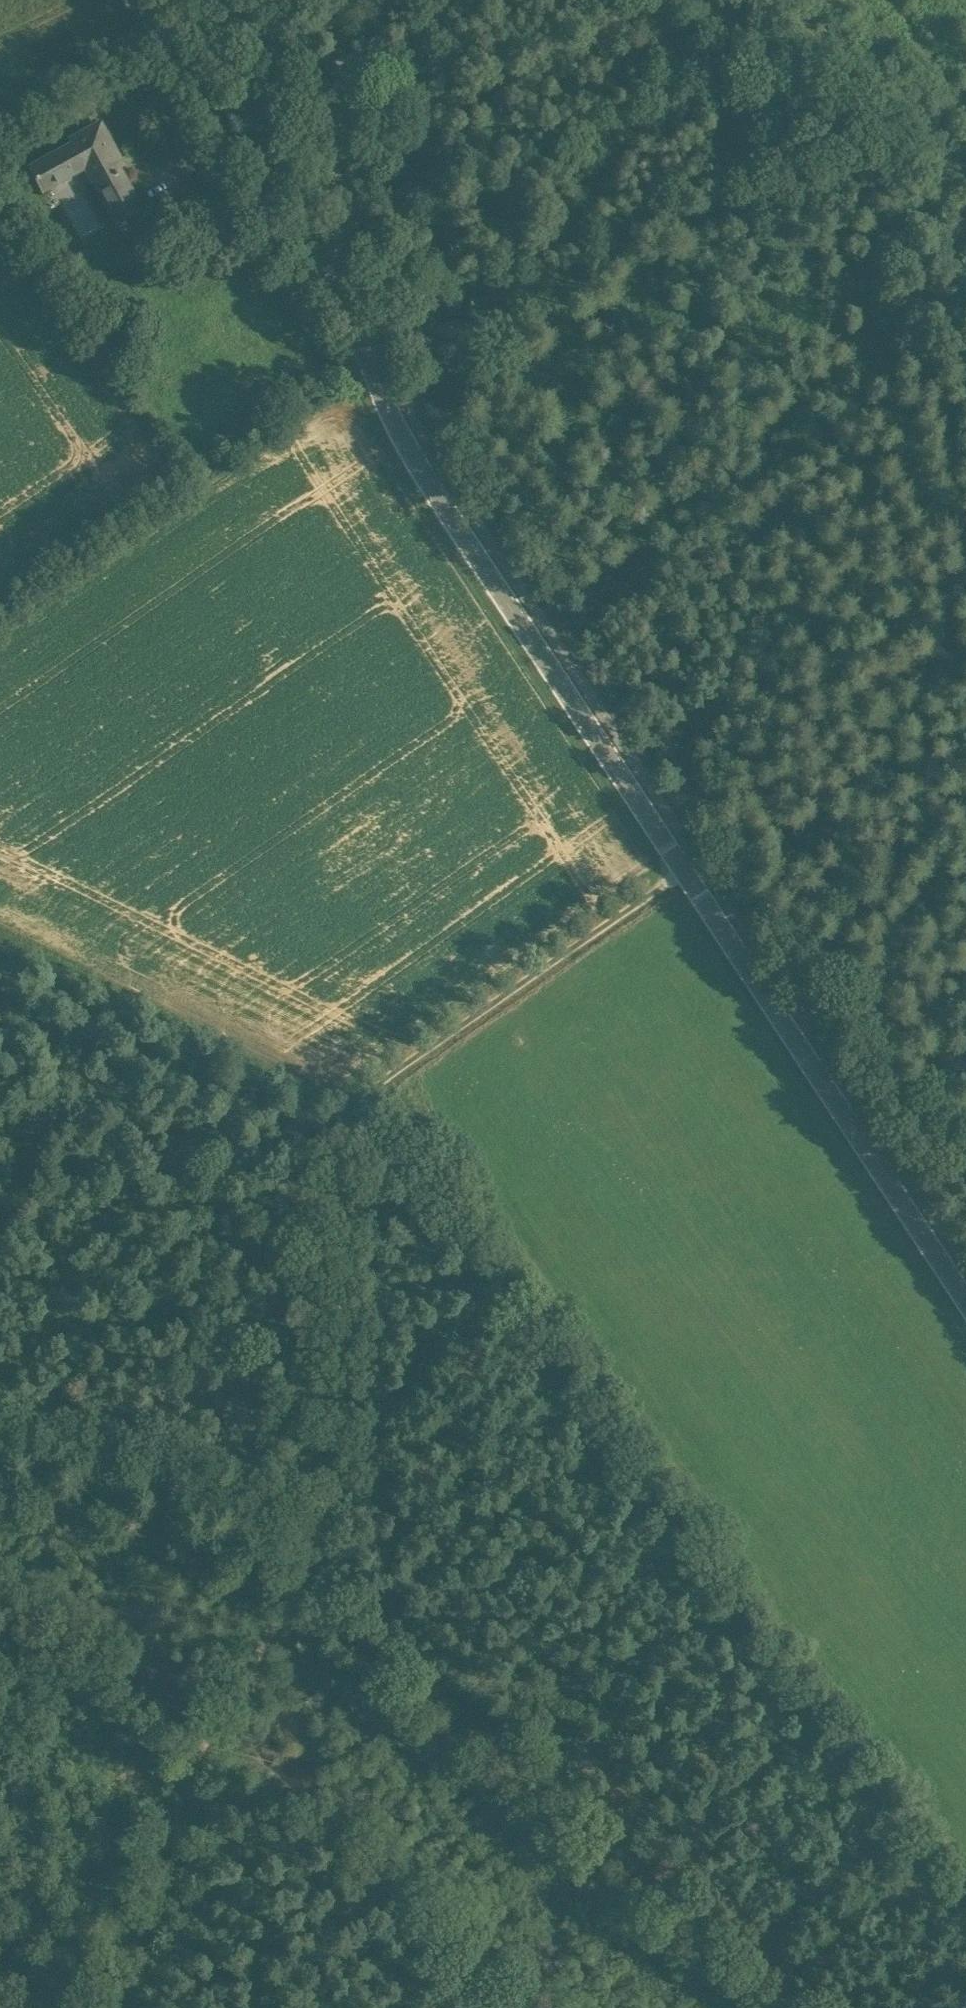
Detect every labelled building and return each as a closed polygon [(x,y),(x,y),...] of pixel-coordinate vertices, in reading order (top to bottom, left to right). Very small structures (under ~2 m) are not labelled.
[(101,123),(83,132),(27,163),(43,193),(86,170),(115,225),(143,210),(113,156),(118,153),(101,123)]
